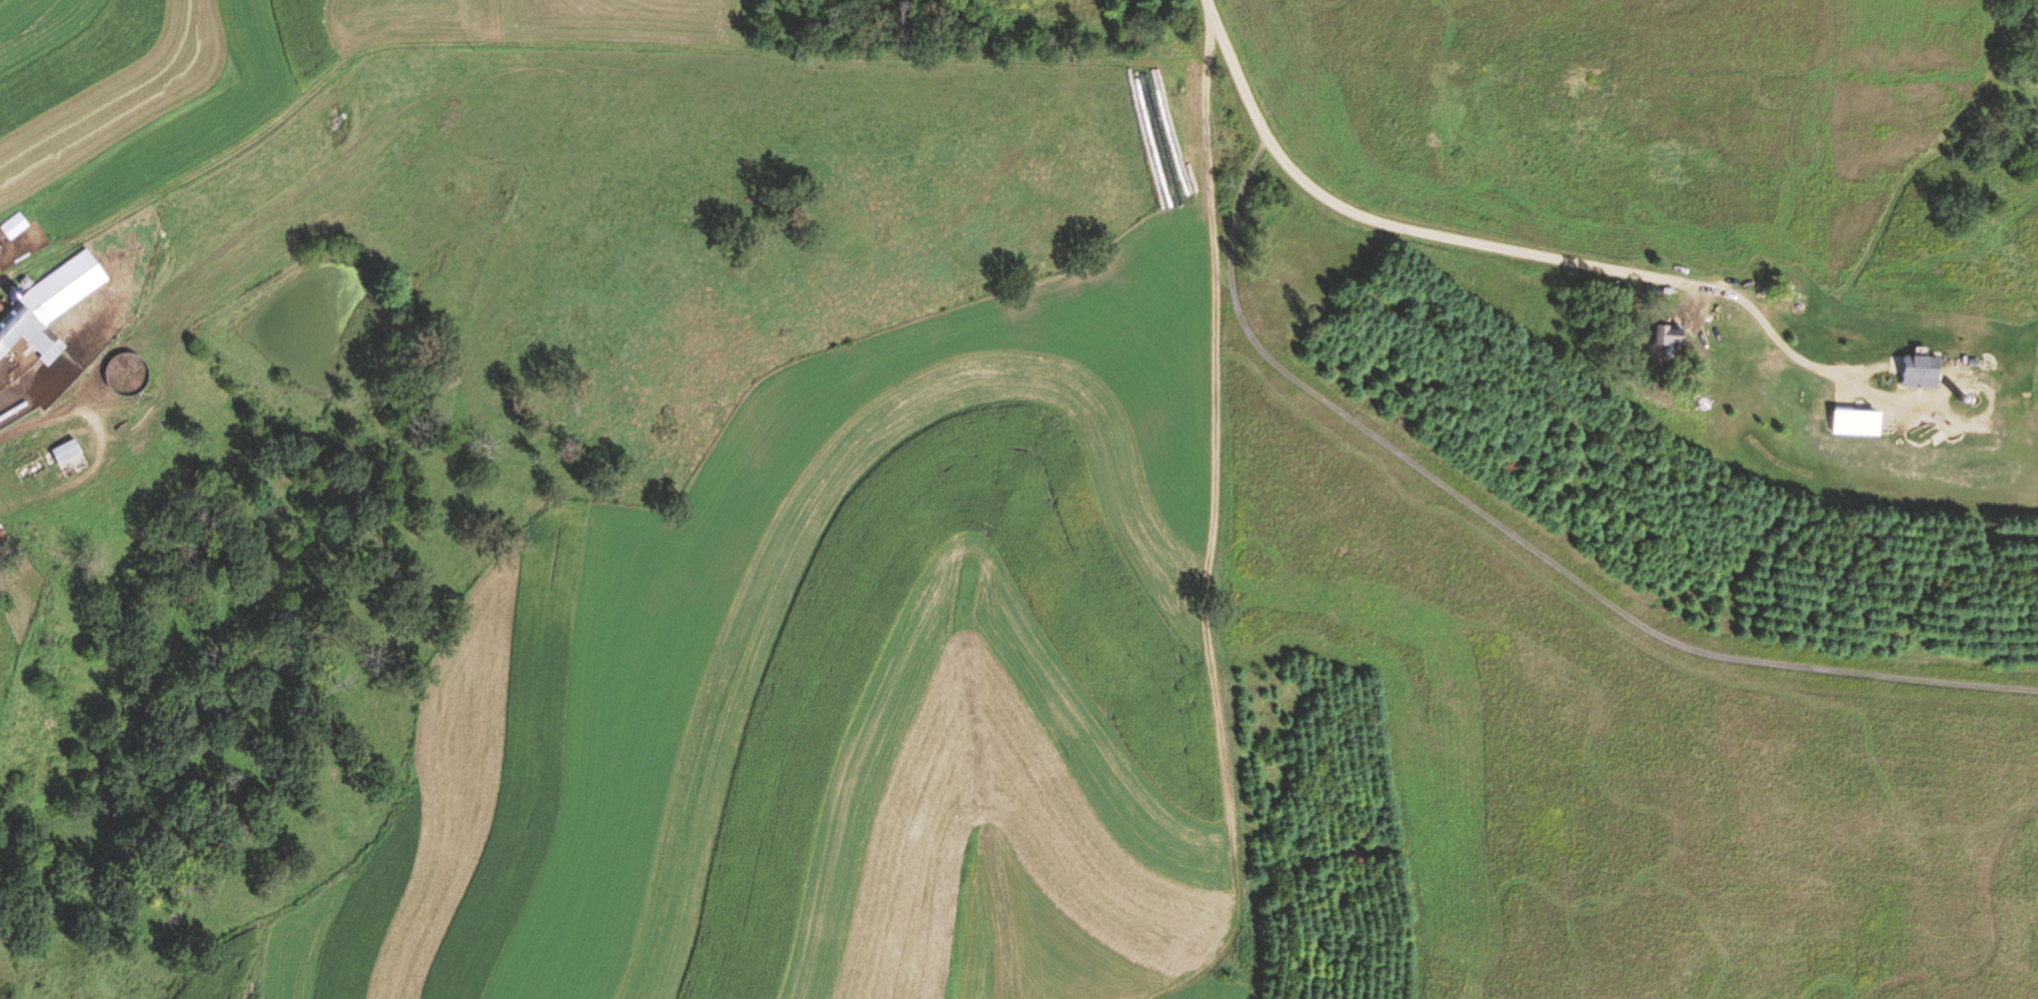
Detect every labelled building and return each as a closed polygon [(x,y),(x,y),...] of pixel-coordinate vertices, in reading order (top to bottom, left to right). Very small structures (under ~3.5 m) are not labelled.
[(0,226),(10,240),(30,226),(20,212),(0,226)] [(47,365),(66,348),(48,327),(107,275),(83,248),(0,320),(0,358),(23,337),(47,365)] [(1666,345),(1666,358),(1681,358),(1683,325),(1656,324),(1655,345),(1666,345)] [(50,450),(58,464),(80,451),(72,437),(50,450)]
